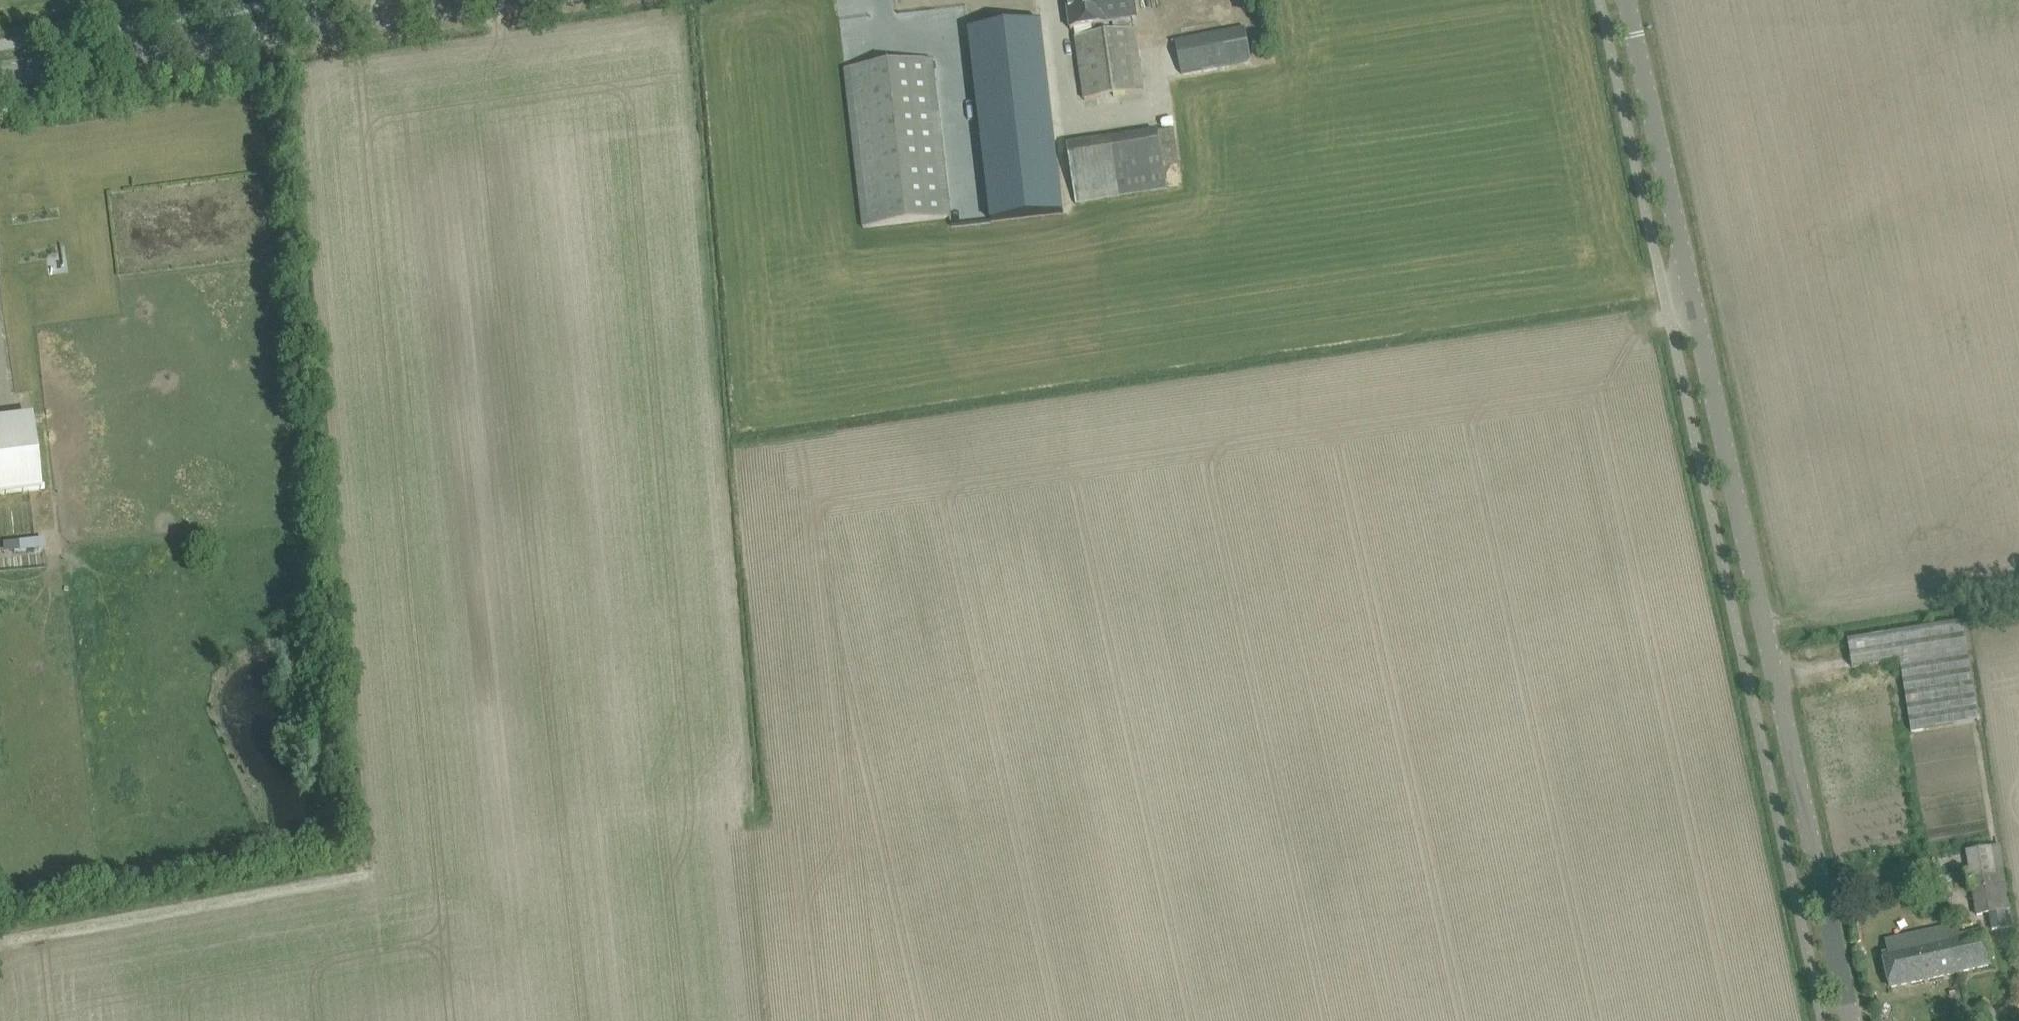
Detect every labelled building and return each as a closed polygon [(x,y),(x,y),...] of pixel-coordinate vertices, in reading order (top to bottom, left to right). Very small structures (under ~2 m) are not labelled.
[(1071,30),(1075,29),(1076,38),(1085,100),(1144,91),(1133,19),(1137,18),(1135,0),(1067,0),(1071,30)] [(1050,208),(1031,47),(1029,27),(950,36),(952,56),(971,216),(951,219),(963,328),(1082,314),(1070,205),(1050,208)] [(1171,41),(1177,75),(1252,61),(1246,27),(1171,41)] [(864,229),(950,219),(931,60),(845,70),(864,229)] [(1077,204),(1167,189),(1163,166),(1178,164),(1172,129),(1068,146),(1077,204)] [(39,491),(33,428),(0,432),(0,496),(39,491)] [(1979,722),(1963,623),(1848,641),(1852,667),(1900,660),(1912,733),(1979,722)] [(2012,928),(1999,848),(1967,853),(1977,917),(1989,915),(1992,931),(2012,928)] [(1958,925),(1947,928),(1956,973),(1992,965),(1985,931),(1961,936),(1958,925)] [(1885,956),(1888,971),(1892,987),(1956,973),(1947,928),(1908,937),(1911,950),(1885,956)]
